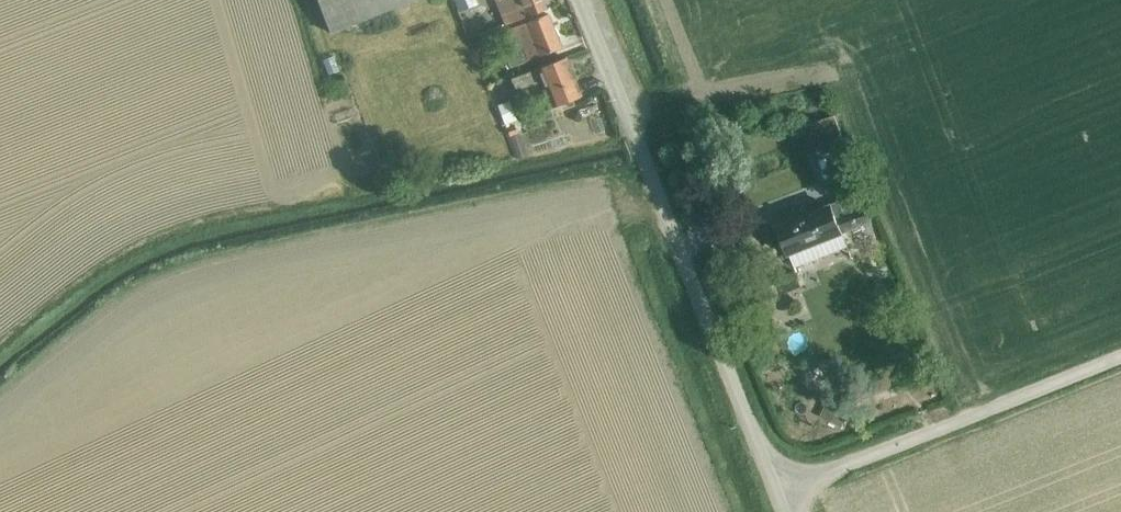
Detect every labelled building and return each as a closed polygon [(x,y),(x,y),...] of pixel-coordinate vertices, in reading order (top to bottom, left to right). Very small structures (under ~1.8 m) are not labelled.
[(328,33),(410,0),(315,0),(328,33)] [(456,13),(477,5),(475,0),(451,0),(456,13)] [(494,3),(503,25),(544,9),(540,0),(493,0),(494,3)] [(502,31),(516,65),(559,48),(546,14),(502,31)] [(538,78),(550,107),(577,96),(562,58),(509,79),(513,89),(538,78)] [(508,101),(498,105),(505,124),(515,120),(508,101)] [(802,129),(810,153),(842,141),(834,117),(802,129)] [(516,133),(513,126),(505,128),(507,135),(516,133)] [(804,209),(777,220),(780,227),(778,228),(792,262),(794,270),(847,249),(845,242),(843,237),(871,226),(864,208),(853,213),(848,199),(808,214),(804,209)] [(820,418),(842,428),(851,407),(829,397),(820,418)]
